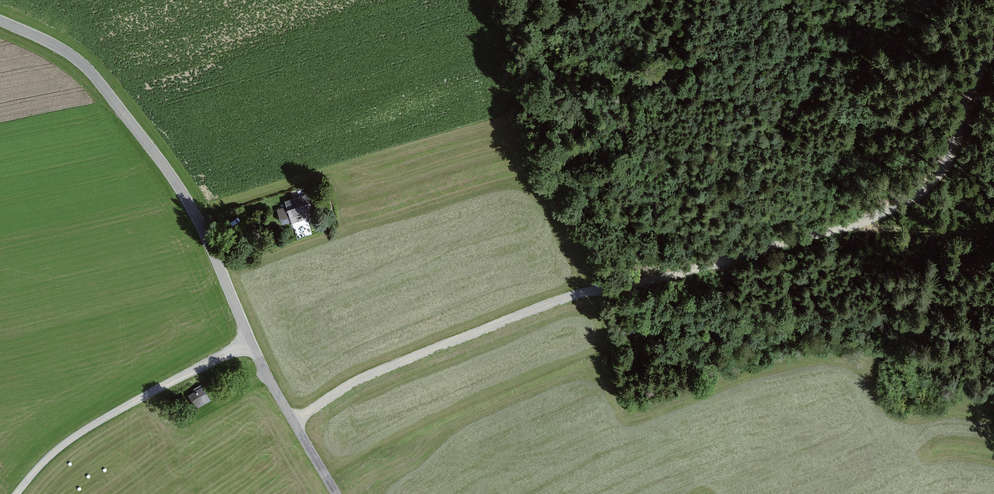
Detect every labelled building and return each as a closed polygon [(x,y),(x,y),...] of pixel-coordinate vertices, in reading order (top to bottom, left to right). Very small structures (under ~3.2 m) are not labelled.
[(307,218),(299,193),(277,200),(285,225),(307,218)] [(211,398),(203,385),(187,395),(196,408),(211,398)]
